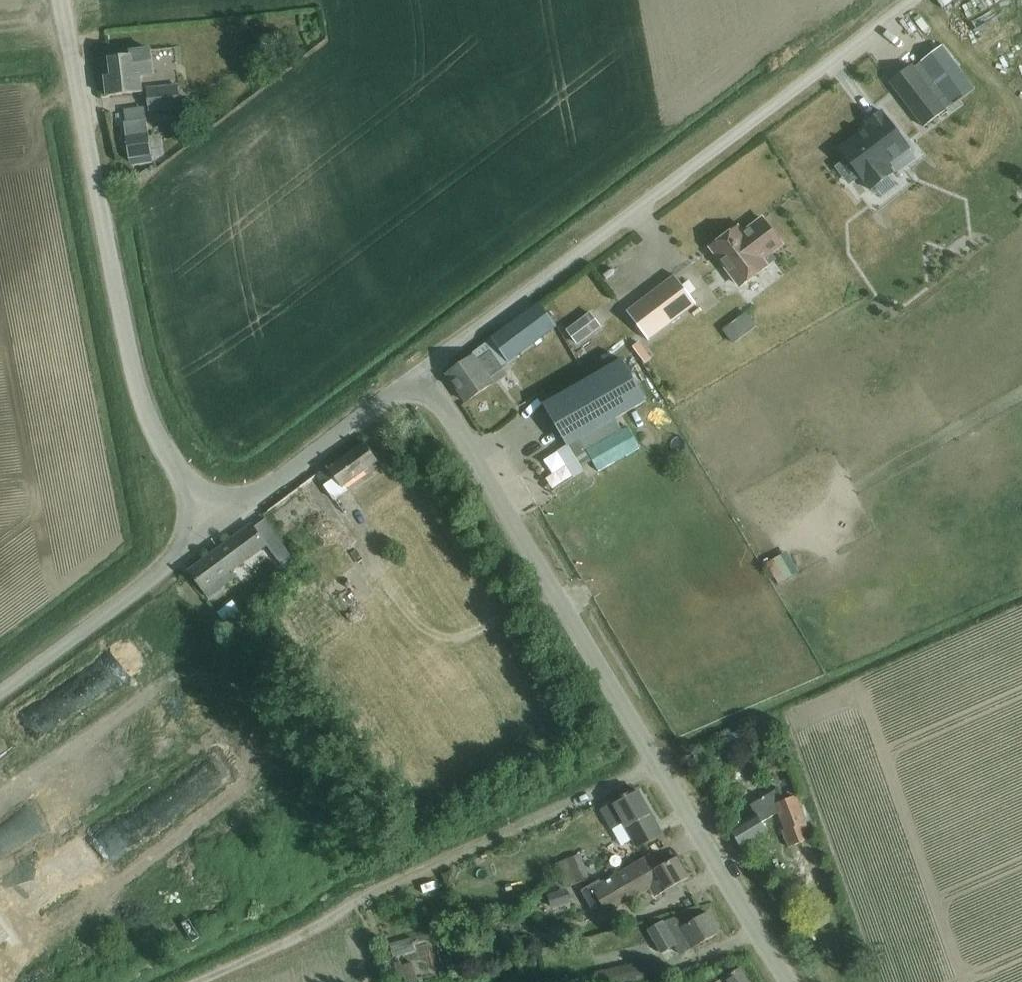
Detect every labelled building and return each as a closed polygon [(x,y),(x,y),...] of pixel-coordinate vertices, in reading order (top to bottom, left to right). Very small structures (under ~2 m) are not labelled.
[(941,47),(921,62),(954,104),(973,89),(941,47)] [(128,57),(108,59),(110,75),(104,75),(106,94),(139,91),(138,75),(152,73),(150,50),(128,52),(128,57)] [(890,83),(924,127),(946,111),(912,66),(890,83)] [(239,76),(248,87),(259,78),(251,67),(239,76)] [(178,108),(177,87),(145,89),(146,110),(178,108)] [(848,161),(839,168),(849,180),(850,182),(859,175),(871,191),(894,173),(888,165),(908,150),(910,148),(882,112),(867,123),(871,128),(870,128),(857,138),(856,138),(855,137),(839,149),(848,161)] [(125,121),(124,121),(125,125),(128,154),(129,166),(152,164),(151,151),(149,139),(147,123),(147,119),(146,119),(125,121)] [(712,248),(741,287),(742,287),(767,268),(765,265),(765,264),(771,259),(772,259),(769,254),(782,244),(764,220),(743,235),(741,233),(741,232),(733,238),(730,234),(721,241),(712,248)] [(627,312),(649,342),(650,341),(695,306),(697,305),(687,292),(675,276),(674,276),(674,277),(661,286),(634,307),(629,310),(627,312)] [(556,327),(540,302),(472,353),(475,356),(478,361),(491,351),(502,367),(556,327)] [(746,313),(723,330),(733,344),(756,326),(746,313)] [(592,315),(567,333),(576,346),(601,327),(592,315)] [(639,341),(633,345),(645,361),(651,357),(639,341)] [(475,356),(447,375),(466,402),(494,383),(491,379),(504,369),(502,367),(491,351),(478,361),(475,356)] [(646,402),(623,360),(545,405),(580,467),(591,461),(579,440),(646,402)] [(489,432),(499,425),(492,413),(481,420),(489,432)] [(330,469),(328,466),(317,474),(336,500),(348,491),(345,486),(378,462),(366,443),(330,469)] [(548,459),(538,465),(546,477),(556,471),(548,459)] [(252,525),(189,571),(209,598),(237,578),(233,572),(268,546),(282,566),(294,558),(267,521),(255,529),(252,525)] [(773,558),(781,582),(802,574),(794,550),(773,558)] [(235,625),(249,611),(236,597),(221,610),(235,625)] [(729,748),(745,741),(740,732),(725,739),(729,748)] [(797,795),(783,800),(776,789),(751,804),(756,813),(730,828),(741,846),(768,831),(762,820),(779,810),(786,828),(784,829),(789,844),(810,837),(805,822),(806,821),(797,795)] [(662,838),(637,793),(609,808),(603,812),(614,830),(625,823),(641,850),(662,838)] [(631,899),(651,887),(653,891),(658,900),(665,896),(690,880),(678,860),(677,858),(660,868),(651,854),(602,884),(600,880),(581,891),(584,895),(593,911),(604,905),(605,908),(609,910),(613,910),(616,908),(618,905),(630,898),(631,899)] [(580,855),(557,864),(565,887),(589,878),(580,855)] [(721,935),(709,914),(684,929),(677,918),(662,923),(648,932),(663,956),(677,948),(682,957),(721,935)] [(402,959),(422,951),(416,937),(396,945),(402,959)] [(658,976),(654,959),(596,973),(598,981),(633,981),(658,976)] [(394,968),(398,979),(404,977),(406,981),(415,981),(418,981),(413,963),(394,968)] [(743,971),(723,981),(749,981),(743,971)]
